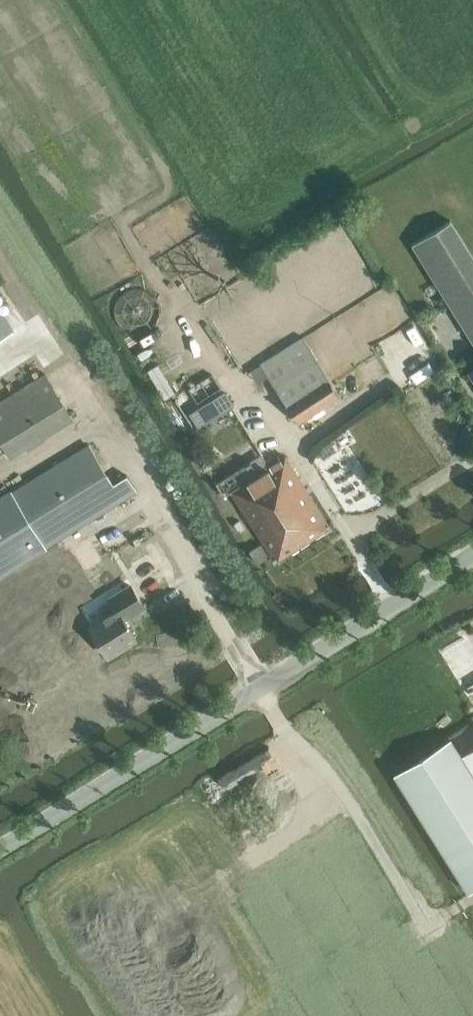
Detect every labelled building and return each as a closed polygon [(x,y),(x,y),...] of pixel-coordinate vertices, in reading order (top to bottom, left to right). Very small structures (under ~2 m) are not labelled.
[(412,246),(472,344),(472,255),(452,221),(412,246)] [(16,328),(0,303),(0,339),(16,328)] [(341,395),(303,335),(261,362),(298,423),(341,395)] [(163,399),(179,389),(160,359),(144,370),(163,399)] [(9,453),(39,434),(42,439),(75,419),(46,371),(0,400),(0,439),(9,453)] [(201,426),(239,403),(229,388),(191,411),(201,426)] [(161,409),(180,437),(197,426),(179,397),(161,409)] [(140,489),(130,474),(115,483),(90,443),(11,492),(11,491),(0,498),(0,576),(46,548),(46,547),(140,489)] [(331,526),(286,455),(231,490),(276,561),(331,526)] [(269,555),(262,545),(252,552),(258,562),(269,555)] [(115,609),(90,624),(109,655),(136,638),(123,617),(132,611),(134,610),(142,605),(130,585),(108,598),(108,599),(115,609)] [(395,773),(469,892),(472,889),(472,747),(461,755),(451,738),(395,773)]
